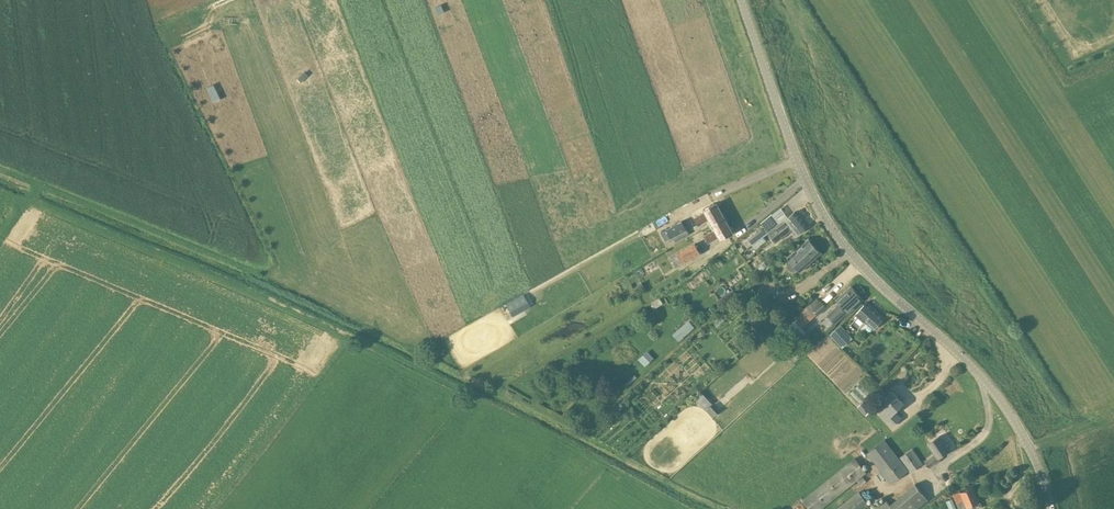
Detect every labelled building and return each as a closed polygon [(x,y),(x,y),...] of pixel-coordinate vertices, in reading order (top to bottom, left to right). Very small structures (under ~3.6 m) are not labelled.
[(713,223),(713,224),(725,217),(716,203),(705,209),(706,211),(694,218),(698,225),(710,218),(713,223)] [(782,239),(794,230),(797,235),(807,227),(795,211),(780,223),(773,214),(761,223),(764,227),(749,239),(756,249),(767,241),(764,237),(769,233),(774,229),(782,239)] [(271,216),(264,218),(268,234),(275,233),(271,216)] [(725,217),(713,224),(716,229),(704,235),(708,243),(720,236),(721,239),(733,232),(732,230),(725,217)] [(675,241),(690,234),(687,229),(682,220),(667,229),(661,233),(665,241),(672,238),(673,237),(675,241)] [(801,270),(821,252),(809,239),(789,258),(790,258),(789,260),(788,260),(788,262),(788,263),(787,264),(788,266),(788,267),(789,269),(790,270),(791,270),(793,271),(794,271),(796,271),(798,270),(799,269),(801,270)] [(700,254),(694,243),(670,257),(676,268),(700,254)] [(765,262),(759,267),(762,271),(768,265),(765,262)] [(837,300),(839,302),(827,313),(836,323),(848,312),(863,299),(852,286),(837,300)] [(515,308),(527,302),(524,295),(506,305),(512,316),(517,313),(515,308)] [(827,306),(818,297),(796,318),(803,326),(816,313),(818,315),(827,306)] [(771,300),(745,323),(755,335),(781,311),(771,300)] [(874,330),(885,317),(867,302),(856,313),(858,315),(850,325),(857,331),(865,322),(874,330)] [(788,327),(799,338),(806,332),(795,320),(788,327)] [(844,348),(854,338),(841,324),(831,334),(844,348)] [(791,339),(795,335),(788,327),(783,331),(791,339)] [(679,329),(673,334),(679,340),(685,335),(679,329)] [(639,358),(645,365),(654,357),(647,350),(639,358)] [(860,383),(850,392),(860,402),(870,393),(860,383)] [(893,426),(901,417),(895,412),(904,402),(892,391),(881,403),(886,408),(880,414),(893,426)] [(866,415),(872,409),(864,401),(858,406),(866,415)] [(929,443),(935,452),(925,460),(930,467),(940,460),(939,458),(950,450),(940,435),(929,443)] [(883,440),(866,453),(890,484),(907,470),(883,440)] [(911,472),(923,464),(913,449),(901,457),(911,472)] [(866,472),(855,458),(803,499),(811,508),(820,508),(866,472)] [(863,476),(857,481),(861,485),(866,481),(863,476)] [(915,483),(889,504),(886,499),(874,508),(915,508),(927,499),(915,483)] [(980,501),(973,486),(961,491),(953,495),(959,508),(962,508),(968,507),(980,501)] [(838,508),(862,508),(868,504),(859,492),(838,508)] [(946,501),(949,508),(957,508),(952,498),(946,501)]
